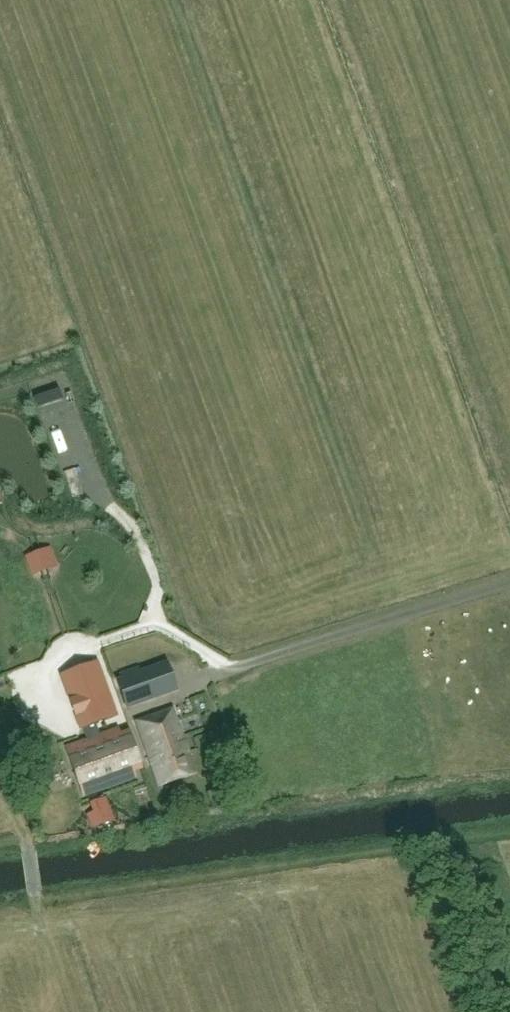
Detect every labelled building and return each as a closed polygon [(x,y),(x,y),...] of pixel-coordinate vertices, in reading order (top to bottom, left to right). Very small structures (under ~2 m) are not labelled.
[(165,657),(115,672),(123,697),(172,681),(165,657)] [(95,727),(117,719),(96,660),(60,673),(81,732),(82,731),(85,738),(67,744),(87,795),(136,779),(120,727),(98,734),(95,727)] [(174,710),(139,721),(159,785),(195,774),(174,710)] [(112,820),(107,807),(87,814),(92,828),(112,820)]
